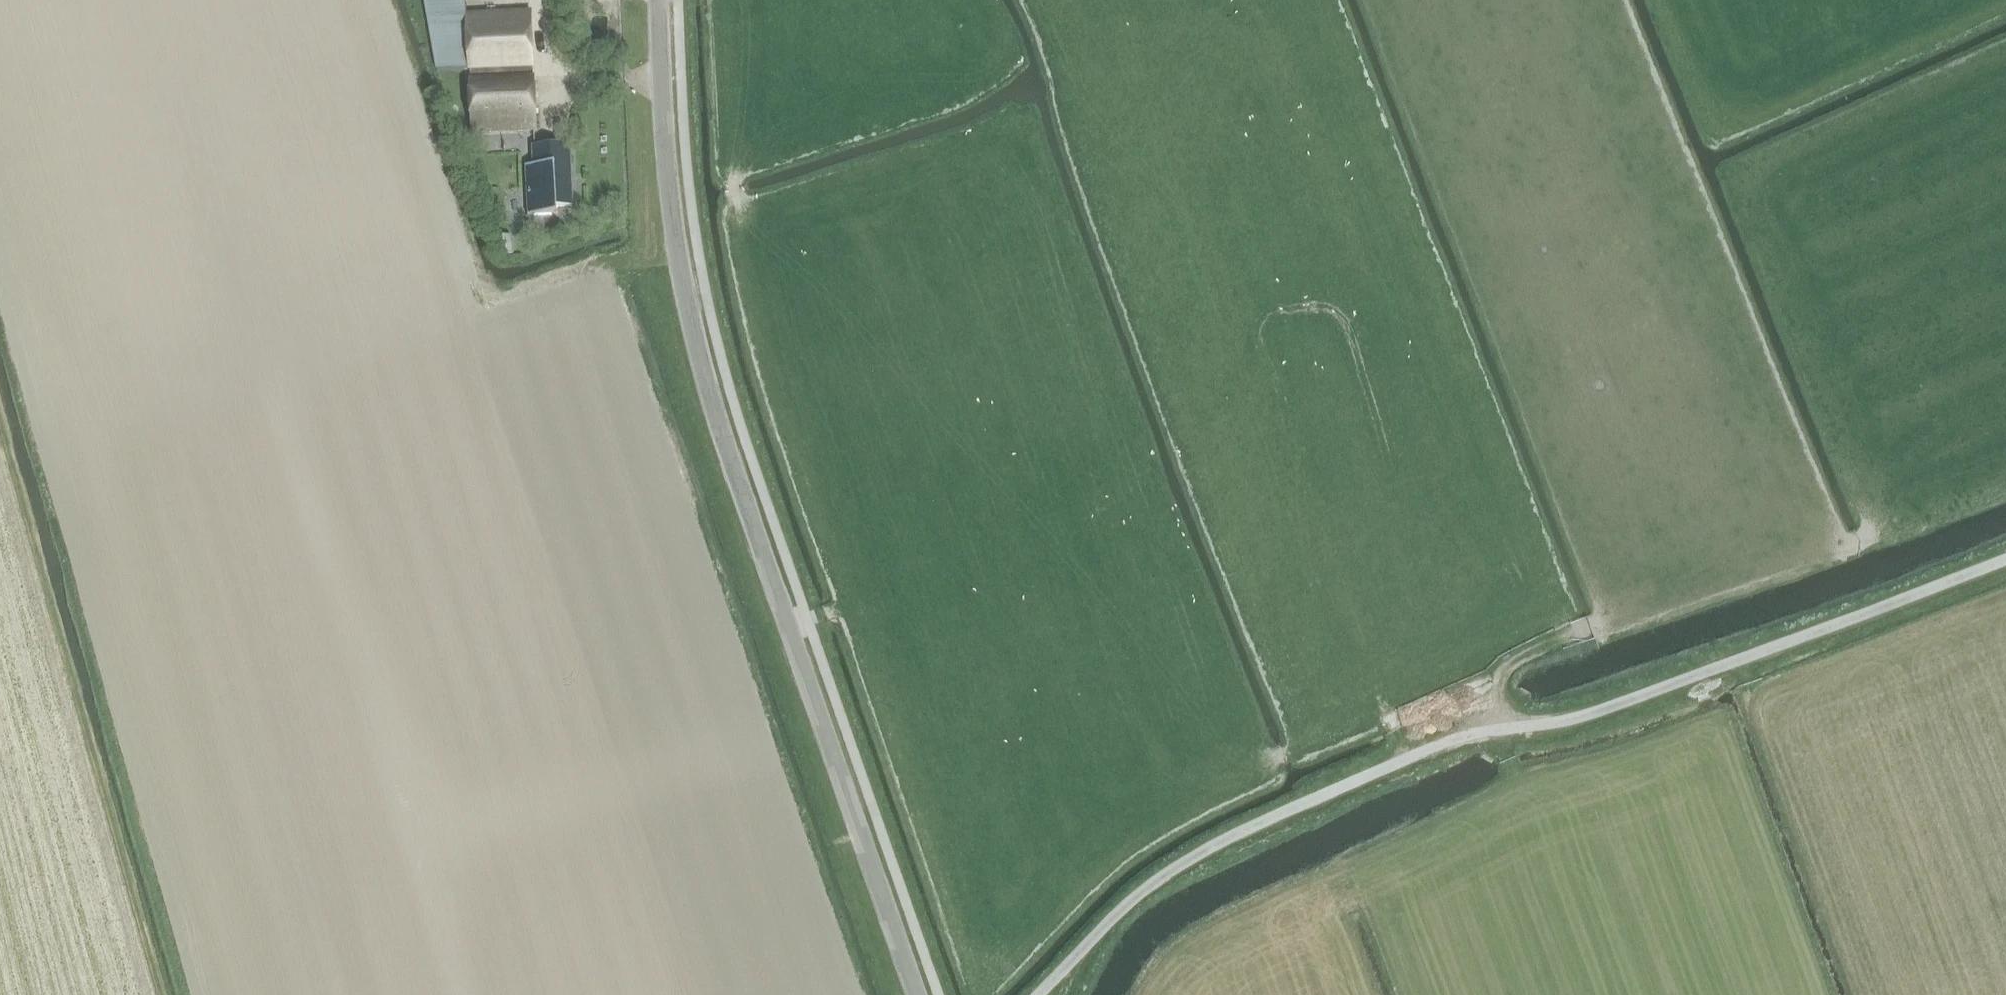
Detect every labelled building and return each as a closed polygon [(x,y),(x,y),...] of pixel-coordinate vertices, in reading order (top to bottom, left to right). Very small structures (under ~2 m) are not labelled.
[(426,2),(429,56),(437,56),(437,71),(444,71),(445,91),(453,90),(455,126),(461,125),(462,153),(479,152),(478,133),(537,130),(535,78),(533,78),(533,67),(534,67),(531,12),(467,15),(470,69),(455,70),(455,54),(449,54),(447,1),(426,2)] [(566,6),(567,16),(582,15),(581,5),(566,6)] [(533,146),(535,166),(525,167),(528,216),(557,214),(557,207),(573,206),(569,144),(533,146)] [(510,238),(498,240),(500,256),(512,254),(510,238)]
